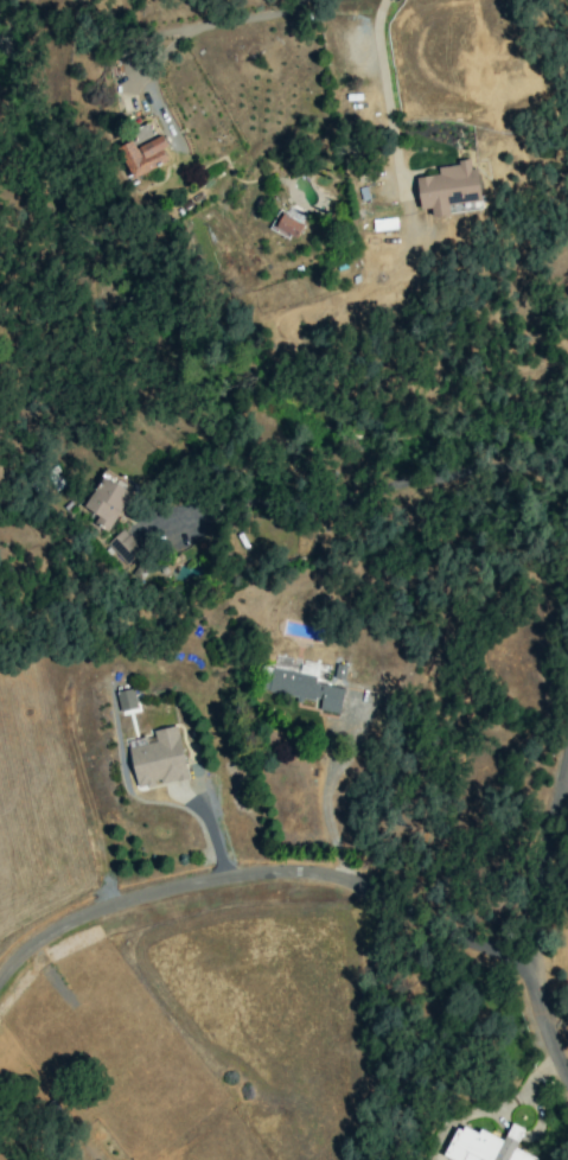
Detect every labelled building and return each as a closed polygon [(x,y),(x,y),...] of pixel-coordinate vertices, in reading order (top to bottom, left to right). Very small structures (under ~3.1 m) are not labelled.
[(137,147),(154,138),(147,123),(130,132),(137,147)] [(132,141),(118,147),(131,178),(171,161),(160,137),(135,148),(132,141)] [(415,178),(419,210),(430,208),(431,217),(451,215),(451,213),(481,209),(476,169),(470,169),(469,162),(437,166),(438,175),(415,178)] [(269,228),(294,241),(303,224),(278,211),(269,228)] [(106,531),(130,495),(103,476),(82,507),(97,516),(93,522),(106,531)] [(125,564),(141,549),(122,528),(106,544),(125,564)] [(333,678),(344,680),(345,665),(335,664),(333,678)] [(267,692),(296,697),(296,698),(319,702),(318,710),(338,714),(343,688),(314,683),(315,676),(271,669),(267,692)] [(119,712),(137,708),(132,689),(115,693),(119,712)] [(450,1159),(536,1159),(537,1158),(514,1148),(522,1128),(510,1123),(503,1140),(478,1129),(476,1134),(456,1125),(442,1156),(450,1159)]
